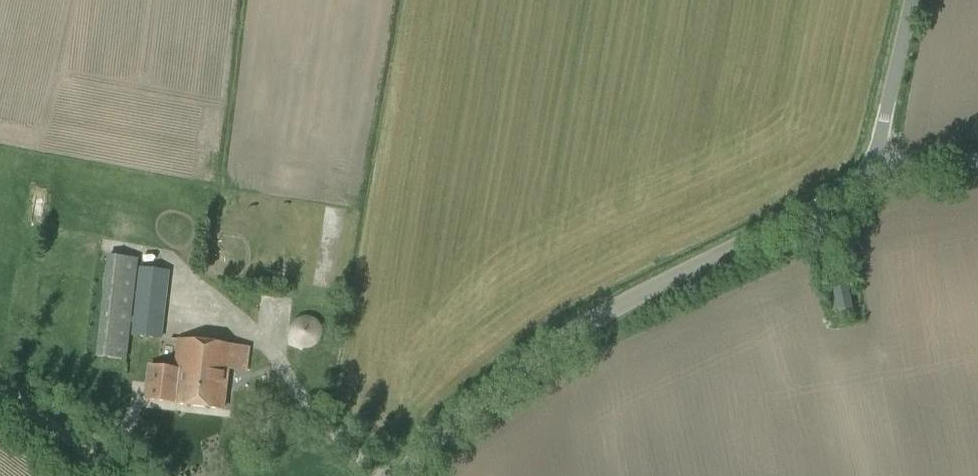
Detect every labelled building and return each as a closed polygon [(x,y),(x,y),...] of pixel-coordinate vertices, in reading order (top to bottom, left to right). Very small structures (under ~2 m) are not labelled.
[(126,361),(138,259),(108,256),(96,357),(126,361)] [(838,313),(851,310),(846,286),(833,289),(838,313)] [(134,309),(131,335),(160,339),(164,313),(134,309)] [(249,372),(252,349),(179,341),(176,370),(152,368),(149,400),(225,409),(230,370),(249,372)]
